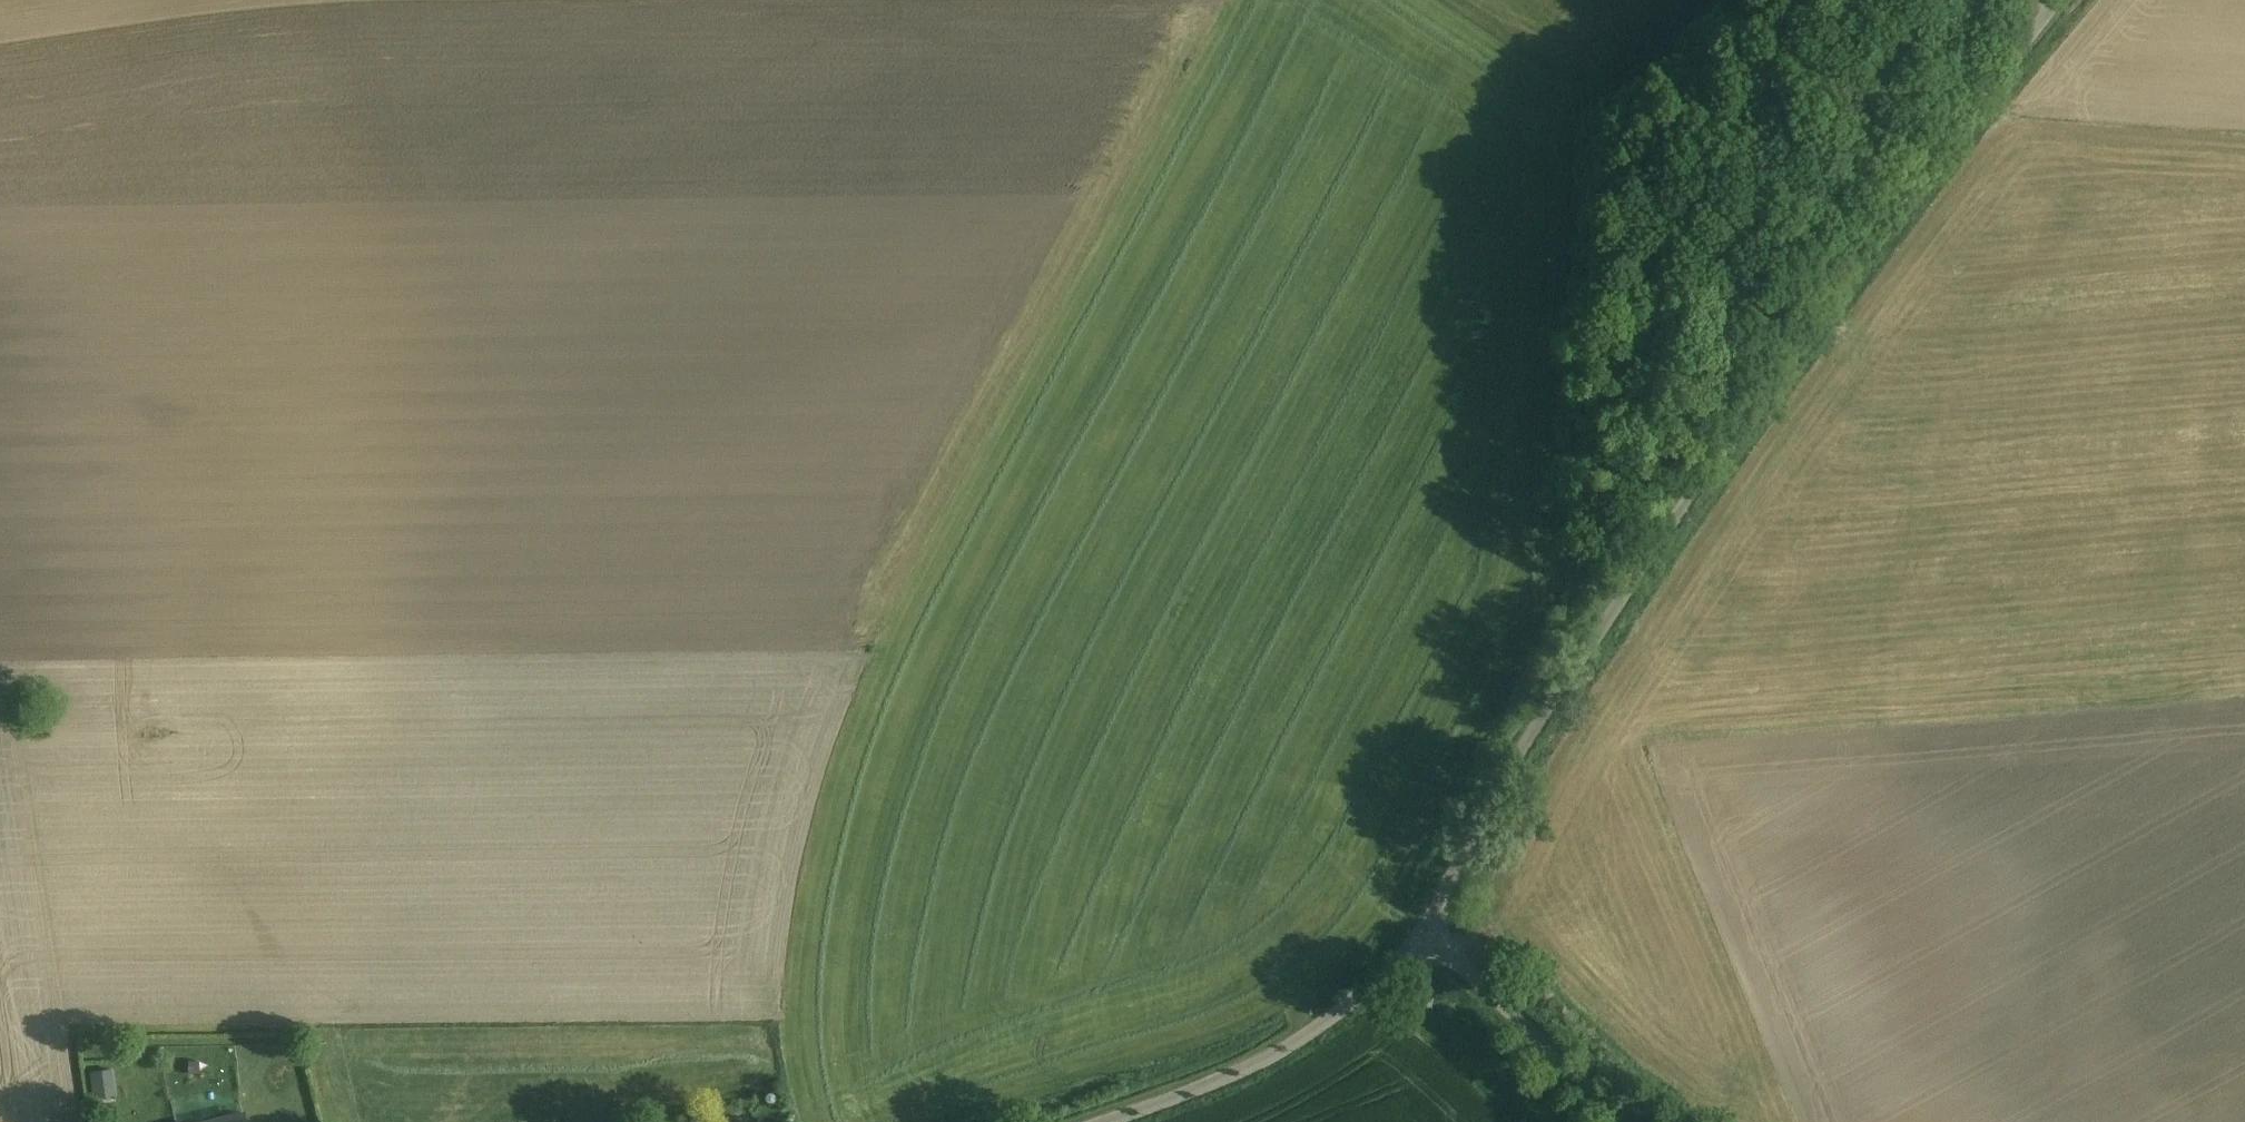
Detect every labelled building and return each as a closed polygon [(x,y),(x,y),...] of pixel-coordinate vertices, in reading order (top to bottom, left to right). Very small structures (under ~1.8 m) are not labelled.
[(235,1110),(169,1121),(237,1121),(235,1110)]
